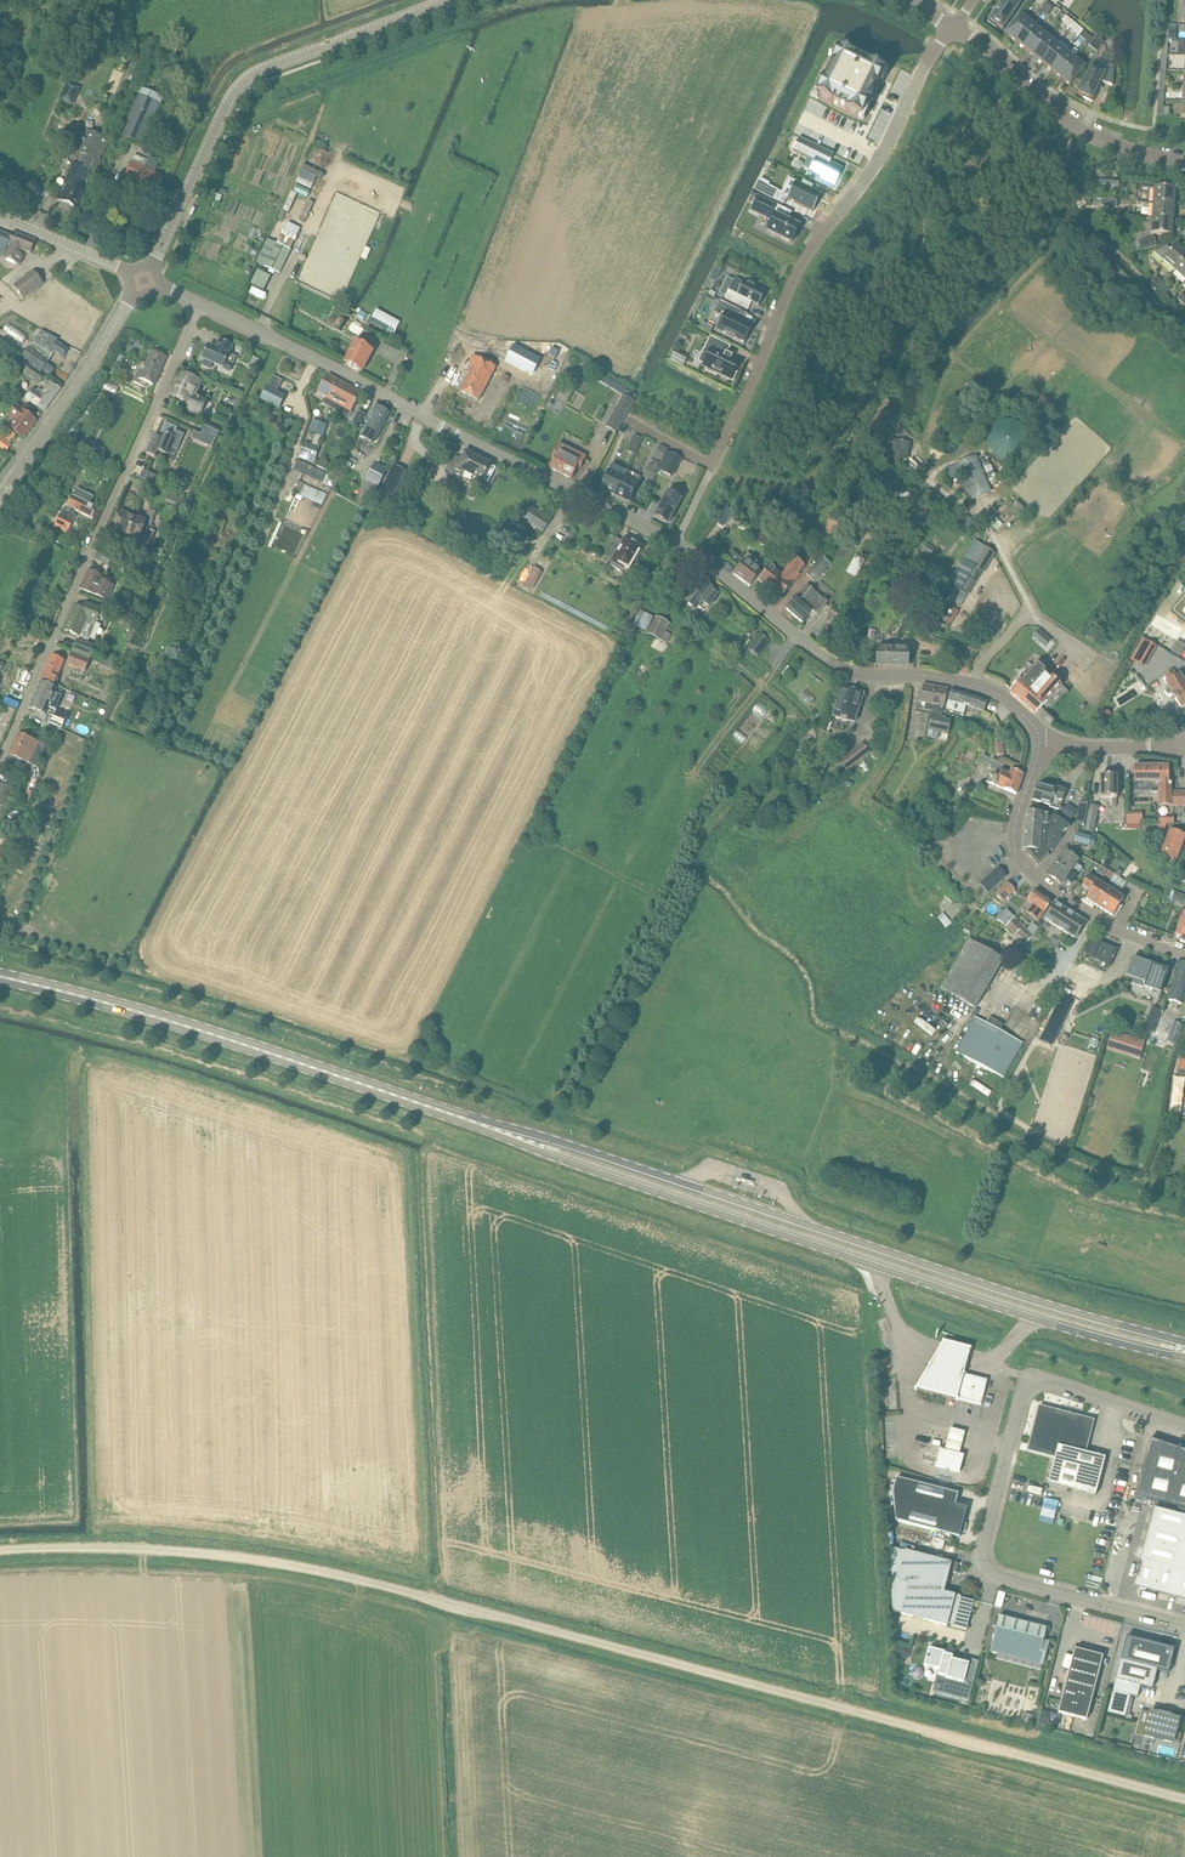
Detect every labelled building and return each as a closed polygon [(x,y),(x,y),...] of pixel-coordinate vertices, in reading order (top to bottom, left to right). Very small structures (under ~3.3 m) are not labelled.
[(1003,30),(1019,6),(1011,0),(1005,0),(995,14),(994,13),(988,22),(996,27),(997,26),(1003,30)] [(1047,4),(1042,10),(1049,15),(1053,9),(1047,4)] [(1056,9),(1052,15),(1056,18),(1061,12),(1056,9)] [(1015,41),(1030,23),(1020,16),(1006,34),(1015,41)] [(1070,29),(1075,24),(1070,20),(1066,26),(1070,29)] [(1030,23),(1015,41),(1024,49),(1039,31),(1030,23)] [(1079,27),(1075,24),(1070,29),(1074,33),(1079,27)] [(97,26),(93,35),(98,38),(102,29),(97,26)] [(1024,49),(1034,56),(1048,38),(1039,31),(1024,49)] [(1093,38),(1084,31),(1080,36),(1086,42),(1084,44),(1086,46),(1088,44),(1093,38)] [(1094,39),(1089,46),(1097,52),(1104,43),(1096,36),(1094,39)] [(1048,38),(1034,56),(1043,63),(1057,45),(1048,38)] [(1057,45),(1043,63),(1052,71),(1066,53),(1057,45)] [(842,49),(821,94),(867,115),(888,70),(842,49)] [(1061,78),(1075,60),(1066,53),(1052,71),(1061,78)] [(1075,60),(1061,78),(1070,85),(1085,68),(1075,60)] [(1112,87),(1114,67),(1109,64),(1104,73),(1091,67),(1078,93),(1084,96),(1083,97),(1092,102),(1097,93),(1096,92),(1101,82),(1112,87)] [(135,78),(136,75),(132,73),(130,77),(128,76),(125,84),(133,87),(137,79),(135,78)] [(68,87),(63,100),(73,104),(79,91),(68,87)] [(119,136),(118,135),(113,146),(126,151),(130,140),(142,146),(147,134),(163,97),(140,87),(119,136)] [(108,140),(97,135),(83,129),(73,151),(82,154),(77,164),(74,163),(58,199),(76,207),(83,191),(79,190),(88,171),(93,173),(108,140)] [(799,137),(792,151),(808,158),(814,161),(810,171),(809,172),(821,178),(820,180),(834,187),(843,168),(830,162),(834,154),(799,137)] [(147,161),(146,161),(134,156),(125,178),(157,191),(164,176),(154,172),(159,161),(149,156),(147,161)] [(322,174),(304,166),(301,171),(320,179),(322,174)] [(1088,176),(1087,184),(1119,186),(1119,178),(1088,176)] [(760,179),(754,191),(761,194),(774,200),(778,191),(769,186),(770,184),(764,181),(760,179)] [(796,182),(788,199),(813,211),(821,194),(811,189),(812,186),(803,182),(802,185),(796,182)] [(1174,205),(1175,189),(1154,188),(1153,203),(1174,205)] [(217,194),(214,201),(219,204),(222,196),(217,194)] [(758,197),(751,211),(772,221),(767,231),(791,243),(799,226),(772,213),(776,205),(758,197)] [(1117,208),(1117,200),(1102,199),(1101,206),(1117,208)] [(305,222),(314,204),(309,201),(300,219),(305,222)] [(1152,218),(1173,220),(1174,205),(1153,203),(1152,218)] [(1151,234),(1159,234),(1172,235),(1173,220),(1152,218),(1151,234)] [(268,240),(257,264),(279,275),(301,229),(288,223),(284,231),(283,230),(277,244),(268,240)] [(3,258),(19,265),(25,251),(31,253),(36,241),(13,232),(11,237),(0,232),(0,257),(3,258)] [(1138,242),(1141,251),(1157,246),(1154,237),(1138,242)] [(1164,261),(1175,271),(1184,259),(1184,252),(1177,245),(1172,251),(1167,246),(1153,253),(1163,261),(1164,261)] [(1175,271),(1184,280),(1184,259),(1175,271)] [(33,271),(24,279),(14,286),(24,298),(43,283),(33,271)] [(258,271),(251,284),(264,291),(271,277),(258,271)] [(1156,291),(1159,288),(1163,284),(1156,277),(1151,281),(1152,282),(1149,285),(1156,291)] [(744,280),(743,282),(734,278),(724,299),(748,310),(752,303),(759,306),(766,291),(744,280)] [(1163,284),(1159,288),(1165,294),(1170,290),(1163,284)] [(1184,304),(1184,297),(1181,294),(1177,299),(1184,305),(1184,304)] [(720,301),(714,313),(723,317),(717,330),(745,343),(754,325),(744,321),(738,318),(741,311),(720,301)] [(337,308),(334,314),(340,317),(343,311),(337,308)] [(383,324),(380,329),(393,336),(400,323),(376,310),(373,316),(372,318),(383,324)] [(364,327),(352,320),(348,325),(350,327),(348,330),(361,337),(364,331),(362,329),(364,327)] [(5,341),(1,346),(22,359),(31,366),(41,372),(43,370),(45,371),(51,375),(55,370),(49,366),(47,364),(49,361),(55,352),(64,357),(68,349),(58,343),(56,342),(57,340),(42,331),(27,353),(19,349),(19,350),(5,341)] [(730,347),(711,337),(706,346),(712,349),(703,366),(707,368),(706,370),(715,374),(716,372),(727,377),(727,378),(732,381),(736,372),(734,371),(739,362),(731,358),(732,356),(726,354),(730,347)] [(211,370),(213,364),(222,368),(222,369),(229,372),(236,358),(229,355),(233,346),(219,340),(216,348),(209,345),(203,359),(205,360),(202,366),(211,370)] [(361,371),(369,358),(372,351),(356,342),(346,362),(361,371)] [(532,375),(540,359),(513,346),(504,361),(532,375)] [(546,348),(543,354),(549,357),(552,351),(546,348)] [(154,386),(167,357),(152,351),(147,364),(143,362),(134,382),(146,387),(148,383),(154,386)] [(674,351),(670,361),(684,366),(688,357),(674,351)] [(125,358),(118,355),(108,374),(116,378),(122,368),(120,368),(125,358)] [(256,372),(262,360),(255,356),(248,368),(256,372)] [(473,356),(464,372),(469,374),(460,391),(479,401),(496,368),(473,356)] [(45,376),(35,369),(28,363),(22,372),(30,378),(31,376),(40,383),(40,382),(46,386),(42,391),(39,389),(38,391),(34,388),(26,398),(34,404),(44,411),(60,388),(50,381),(50,382),(44,377),(45,376)] [(207,400),(195,394),(201,383),(194,379),(183,374),(178,385),(176,384),(171,396),(188,403),(186,407),(200,414),(207,400)] [(267,386),(260,399),(279,409),(286,395),(278,391),(283,380),(273,375),(268,386),(267,386)] [(332,410),(335,405),(335,404),(329,401),(332,392),(343,396),(349,386),(328,375),(318,394),(326,398),(322,404),(329,408),(332,410)] [(329,401),(335,404),(351,412),(356,403),(361,393),(349,386),(343,396),(332,392),(329,401)] [(624,396),(623,396),(605,428),(616,433),(635,402),(634,402),(636,397),(627,392),(624,396)] [(24,440),(37,421),(17,405),(9,415),(14,419),(8,428),(24,440)] [(377,406),(371,417),(366,429),(371,431),(370,433),(377,436),(378,434),(379,434),(384,423),(389,413),(377,406)] [(352,424),(360,427),(367,414),(359,410),(352,424)] [(989,432),(987,438),(988,444),(994,455),(1000,459),(1005,460),(1012,460),(1018,458),(1023,454),(1027,449),(1028,442),(1028,436),(1025,430),(1022,425),(1016,421),(1010,420),(1003,420),(997,423),(992,427),(989,432)] [(310,433),(316,435),(320,424),(313,421),(310,433)] [(178,427),(168,423),(165,422),(162,429),(160,433),(164,435),(162,440),(157,437),(154,436),(146,454),(155,458),(158,451),(169,456),(172,448),(178,450),(184,435),(176,431),(178,427)] [(203,431),(217,437),(220,429),(206,423),(203,431)] [(327,426),(320,424),(316,435),(323,436),(327,426)] [(511,432),(503,428),(499,437),(507,441),(511,432)] [(16,434),(9,429),(3,438),(10,443),(16,434)] [(6,453),(12,445),(0,436),(0,449),(6,453)] [(635,436),(631,443),(638,446),(642,439),(635,436)] [(892,440),(889,457),(889,458),(908,461),(911,443),(892,440)] [(305,441),(300,454),(299,458),(314,463),(320,446),(305,441)] [(104,449),(93,443),(88,452),(100,458),(104,449)] [(555,460),(553,465),(551,469),(571,479),(577,467),(580,469),(586,457),(559,445),(552,458),(555,460)] [(68,456),(77,462),(82,455),(72,450),(68,456)] [(454,462),(449,471),(448,472),(462,479),(465,471),(474,475),(473,478),(483,482),(486,475),(491,465),(465,451),(458,464),(454,462)] [(667,453),(658,471),(671,477),(680,459),(667,453)] [(991,493),(976,456),(954,465),(970,502),(991,493)] [(320,460),(317,466),(330,472),(333,466),(320,460)] [(336,479),(299,461),(294,470),(331,488),(336,479)] [(375,462),(366,480),(379,486),(388,469),(375,462)] [(382,487),(376,497),(376,498),(389,504),(391,505),(396,494),(395,494),(407,472),(393,465),(382,487)] [(649,465),(643,476),(652,480),(658,470),(649,465)] [(601,487),(600,489),(615,496),(626,473),(611,466),(601,487)] [(146,480),(152,483),(155,476),(143,470),(140,479),(145,481),(146,480)] [(626,473),(615,496),(629,503),(640,481),(626,473)] [(301,482),(296,493),(322,506),(327,495),(301,482)] [(63,509),(55,526),(68,533),(76,515),(73,514),(75,510),(92,518),(97,508),(91,505),(94,497),(76,489),(68,506),(71,508),(69,512),(63,509)] [(667,492),(654,516),(668,524),(668,523),(681,500),(667,492)] [(531,507),(523,520),(542,533),(550,520),(531,507)] [(724,511),(723,510),(715,522),(724,528),(730,519),(732,521),(734,518),(727,513),(729,509),(726,507),(724,511)] [(149,509),(145,518),(149,520),(148,523),(152,525),(154,521),(153,520),(157,512),(149,509)] [(145,522),(132,516),(121,512),(113,529),(138,540),(145,522)] [(831,513),(825,533),(836,537),(843,517),(831,513)] [(971,533),(978,525),(966,515),(960,523),(971,533)] [(507,517),(499,519),(501,529),(509,527),(507,517)] [(990,523),(997,531),(1002,525),(995,518),(990,523)] [(221,519),(216,531),(222,533),(227,521),(221,519)] [(760,536),(758,544),(766,546),(768,539),(760,536)] [(609,550),(608,553),(606,557),(615,562),(613,567),(628,574),(636,558),(642,548),(626,539),(624,543),(615,539),(609,550)] [(947,600),(948,601),(960,608),(967,596),(968,596),(981,574),(983,575),(995,554),(983,546),(974,541),(963,560),(958,568),(953,576),(948,585),(949,586),(954,589),(947,600)] [(921,551),(930,557),(935,550),(926,544),(921,551)] [(153,546),(150,553),(162,557),(164,550),(153,546)] [(730,555),(727,559),(737,566),(740,562),(743,559),(732,551),(730,555)] [(97,553),(94,559),(102,562),(104,556),(97,553)] [(742,564),(736,571),(734,574),(750,586),(757,576),(761,572),(757,569),(761,563),(748,553),(743,559),(745,560),(742,564)] [(822,557),(821,558),(807,574),(815,581),(830,563),(822,557)] [(769,565),(766,570),(758,580),(781,598),(800,575),(798,574),(804,566),(794,558),(786,568),(788,570),(783,576),(769,565)] [(850,564),(849,573),(857,574),(858,565),(850,564)] [(534,568),(523,587),(531,591),(542,572),(534,568)] [(91,593),(108,601),(113,589),(100,583),(102,576),(99,575),(88,570),(80,589),(91,593)] [(128,573),(124,584),(133,587),(137,576),(128,573)] [(709,606),(718,595),(707,587),(709,585),(700,579),(684,600),(692,607),(699,598),(709,606)] [(807,585),(794,600),(786,609),(802,622),(812,611),(812,610),(814,608),(818,612),(817,614),(817,615),(828,603),(807,585)] [(1170,615),(1184,627),(1184,597),(1170,615)] [(75,635),(80,637),(89,642),(97,622),(102,610),(96,607),(85,603),(81,611),(74,608),(75,606),(74,606),(64,631),(75,635)] [(657,617),(648,634),(666,644),(670,635),(665,632),(670,624),(657,617)] [(863,640),(851,634),(846,644),(858,650),(863,640)] [(769,642),(765,639),(760,635),(749,650),(757,656),(769,642)] [(1143,639),(1130,661),(1144,668),(1157,647),(1143,639)] [(96,649),(93,648),(78,641),(73,652),(91,660),(96,649)] [(877,648),(876,666),(909,667),(909,649),(877,648)] [(67,663),(84,671),(88,662),(71,654),(67,663)] [(42,679),(53,684),(64,660),(52,655),(42,679)] [(100,658),(98,663),(114,669),(116,664),(100,658)] [(1019,682),(1010,691),(1023,703),(1036,714),(1040,710),(1046,703),(1053,695),(1060,688),(1047,677),(1048,676),(1046,674),(1036,664),(1019,682)] [(1124,676),(1121,681),(1125,683),(1128,678),(1130,674),(1126,671),(1123,675),(1124,676)] [(1170,684),(1165,687),(1164,691),(1166,695),(1171,696),(1173,695),(1181,709),(1184,706),(1184,682),(1180,675),(1176,678),(1172,671),(1165,676),(1170,684)] [(29,708),(45,715),(45,714),(48,707),(52,709),(48,716),(46,723),(61,729),(67,715),(56,710),(61,697),(54,694),(56,689),(56,688),(40,682),(29,708)] [(932,711),(929,730),(927,737),(938,739),(939,732),(948,734),(951,720),(942,718),(948,689),(924,684),(919,709),(932,711)] [(854,723),(864,693),(843,687),(829,729),(842,732),(846,721),(854,723)] [(948,700),(972,707),(984,711),(988,700),(975,696),(951,689),(948,700)] [(805,691),(800,697),(810,705),(815,699),(805,691)] [(957,707),(947,704),(945,713),(955,715),(957,707)] [(1103,709),(1097,719),(1106,724),(1112,714),(1103,709)] [(8,759),(13,761),(14,758),(37,767),(48,742),(40,738),(38,742),(19,734),(8,759)] [(1004,755),(1003,742),(994,743),(995,755),(1004,755)] [(837,760),(842,767),(864,751),(859,744),(837,760)] [(993,777),(990,775),(987,783),(1016,795),(1023,775),(1012,770),(1010,774),(1001,770),(1004,764),(1000,762),(994,760),(983,755),(980,762),(993,768),(1001,771),(999,775),(995,773),(993,777)] [(1159,767),(1159,793),(1159,806),(1184,806),(1184,792),(1171,792),(1171,781),(1169,781),(1169,766),(1159,767)] [(1150,793),(1159,793),(1159,767),(1134,767),(1134,782),(1150,782),(1150,793)] [(21,792),(22,791),(30,772),(23,769),(17,783),(15,787),(14,789),(16,790),(18,791),(21,792)] [(1117,776),(1100,776),(1100,798),(1117,798),(1117,776)] [(10,788),(0,784),(0,805),(2,806),(10,788)] [(1054,791),(1037,785),(1032,800),(1044,803),(1051,806),(1051,807),(1059,810),(1065,791),(1055,788),(1054,791)] [(933,797),(927,794),(924,798),(930,802),(933,797)] [(1079,802),(1076,824),(1085,825),(1089,803),(1079,802)] [(1067,805),(1062,812),(1071,819),(1076,812),(1067,805)] [(1098,808),(1090,806),(1085,831),(1094,833),(1098,808)] [(56,814),(48,811),(45,810),(40,824),(51,828),(56,814)] [(1142,812),(1126,812),(1126,824),(1142,823),(1142,812)] [(1024,848),(1038,865),(1050,856),(1048,854),(1051,851),(1052,852),(1060,840),(1063,830),(1067,831),(1070,827),(1053,815),(1047,824),(1048,814),(1026,813),(1024,848)] [(1176,861),(1184,837),(1184,836),(1170,830),(1161,855),(1176,861)] [(1091,838),(1078,833),(1075,841),(1089,845),(1091,838)] [(1067,852),(1056,866),(1049,875),(1061,884),(1068,874),(1079,861),(1067,852)] [(1123,859),(1119,864),(1125,868),(1128,862),(1123,859)] [(998,867),(989,875),(980,884),(988,893),(1006,876),(998,867)] [(1118,868),(1114,873),(1120,877),(1124,871),(1118,868)] [(1115,875),(1108,871),(1105,875),(1111,879),(1112,880),(1115,875)] [(1111,879),(1106,887),(1107,888),(1096,905),(1113,916),(1124,898),(1119,895),(1126,883),(1115,875),(1112,880),(1111,879)] [(1086,899),(1096,905),(1107,888),(1106,887),(1088,876),(1082,886),(1091,891),(1086,899)] [(1002,902),(1015,891),(1008,883),(995,894),(1002,902)] [(1036,890),(1029,899),(1027,901),(1032,905),(1026,913),(1038,922),(1053,902),(1036,890)] [(1055,903),(1048,913),(1044,919),(1075,939),(1085,922),(1055,903)] [(997,919),(1005,924),(1013,916),(1007,909),(997,919)] [(1183,911),(1180,919),(1174,934),(1182,936),(1180,942),(1184,943),(1184,912),(1183,911)] [(1033,937),(1014,918),(1005,927),(1014,936),(1017,934),(1027,943),(1033,937)] [(1091,936),(1086,947),(1083,954),(1111,966),(1114,960),(1118,948),(1117,951),(1090,939),(1091,937),(1091,936)] [(975,1008),(1004,960),(969,940),(941,988),(975,1008)] [(1133,958),(1129,970),(1125,981),(1161,994),(1169,971),(1133,958)] [(1169,1001),(1166,1010),(1178,1013),(1181,1006),(1182,1006),(1184,995),(1184,964),(1180,963),(1169,1001)] [(1152,1031),(1161,1011),(1152,1007),(1142,1031),(1149,1034),(1152,1031)] [(872,1037),(878,1029),(862,1016),(855,1025),(872,1037)] [(975,1019),(957,1054),(1004,1079),(1023,1044),(999,1031),(1003,1025),(996,1021),(990,1017),(986,1025),(975,1019)] [(1050,1021),(1040,1040),(1049,1044),(1059,1025),(1050,1021)] [(1172,1042),(1178,1045),(1184,1027),(1184,1025),(1174,1021),(1167,1041),(1172,1042)] [(1113,1031),(1107,1049),(1139,1059),(1145,1041),(1113,1031)] [(1090,1096),(1086,1107),(1093,1109),(1097,1099),(1090,1096)] [(912,1391),(956,1402),(969,1351),(939,1344),(912,1391)] [(981,1405),(987,1380),(963,1374),(957,1399),(981,1405)] [(1048,1484),(1060,1487),(1096,1496),(1105,1458),(1082,1452),(1089,1423),(1042,1411),(1032,1448),(1056,1454),(1048,1484)] [(945,1451),(961,1455),(966,1432),(950,1428),(945,1451)] [(1150,1440),(1136,1496),(1184,1508),(1184,1451),(1150,1440)] [(937,1463),(936,1466),(960,1473),(961,1469),(964,1456),(940,1450),(937,1463)] [(896,1479),(893,1492),(896,1521),(959,1537),(967,1508),(955,1505),(958,1494),(896,1479)] [(1154,1508),(1149,1525),(1184,1534),(1184,1517),(1154,1508)] [(1149,1525),(1145,1542),(1184,1553),(1184,1549),(1184,1534),(1149,1525)] [(1184,1553),(1145,1542),(1140,1560),(1141,1560),(1161,1565),(1180,1570),(1184,1553)] [(952,1563),(940,1560),(905,1551),(897,1582),(908,1585),(901,1614),(947,1626),(948,1625),(967,1630),(974,1601),(960,1598),(960,1600),(955,1598),(955,1595),(944,1592),(952,1563)] [(1161,1565),(1141,1560),(1133,1587),(1153,1593),(1161,1565)] [(1161,1565),(1153,1593),(1173,1597),(1180,1570),(1161,1565)] [(1173,1597),(1184,1601),(1184,1571),(1180,1570),(1173,1597)] [(998,1592),(995,1606),(994,1607),(1001,1609),(1006,1594),(998,1592)] [(993,1640),(990,1652),(996,1653),(1043,1665),(1046,1653),(1041,1652),(1044,1640),(1044,1639),(1047,1628),(999,1616),(996,1628),(993,1640)] [(1172,1661),(1175,1649),(1127,1637),(1124,1649),(1121,1661),(1113,1692),(1137,1698),(1140,1686),(1152,1689),(1157,1671),(1169,1674),(1172,1661)] [(911,1648),(895,1645),(895,1656),(908,1659),(911,1648)] [(964,1683),(969,1664),(953,1660),(956,1651),(943,1647),(942,1652),(929,1649),(924,1666),(939,1670),(938,1675),(946,1677),(946,1678),(964,1683)] [(1103,1657),(1075,1649),(1058,1713),(1087,1721),(1103,1657)] [(1065,1654),(1062,1668),(1069,1670),(1073,1656),(1065,1654)] [(1132,1708),(1129,1719),(1138,1722),(1138,1724),(1147,1726),(1145,1735),(1172,1743),(1178,1720),(1171,1718),(1171,1715),(1159,1712),(1158,1715),(1150,1713),(1132,1708)] [(1042,1710),(1038,1723),(1048,1725),(1051,1712),(1042,1710)] [(1024,1713),(1022,1720),(1031,1723),(1033,1715),(1024,1713)]
